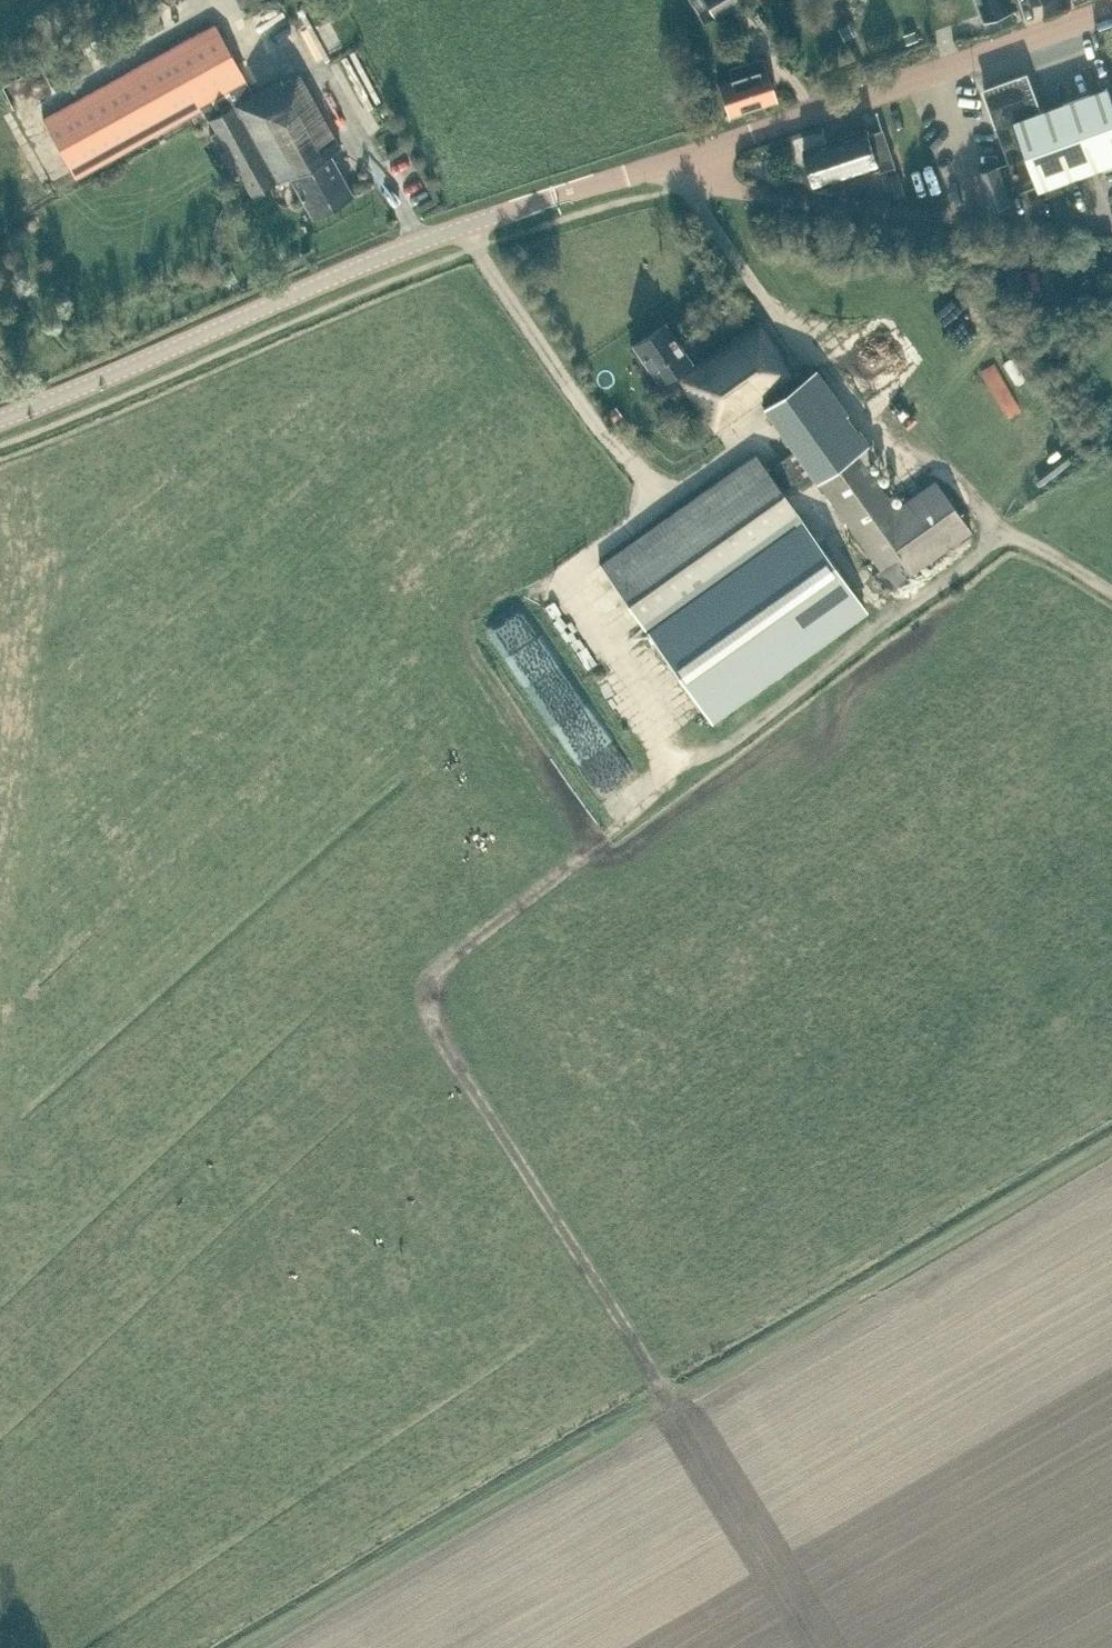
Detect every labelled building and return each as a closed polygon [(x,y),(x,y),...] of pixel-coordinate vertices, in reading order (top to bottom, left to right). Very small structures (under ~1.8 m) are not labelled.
[(742,2),(741,0),(690,0),(705,23),(742,2)] [(985,19),(1012,9),(1009,0),(978,0),(985,19)] [(253,94),(215,24),(214,23),(42,118),(75,177),(201,107),(208,119),(210,119),(252,195),(289,175),(311,215),(352,193),(329,152),(341,146),(300,72),(283,82),(281,78),(253,94)] [(850,24),(841,29),(845,38),(854,34),(850,24)] [(913,31),(904,34),(907,43),(916,40),(913,31)] [(725,82),(735,113),(776,100),(765,69),(762,59),(727,71),(730,80),(725,82)] [(1108,86),(1041,111),(1028,74),(983,89),(1020,191),(1039,184),(1041,189),(1044,187),(1047,197),(1079,185),(1075,176),(1102,166),(1104,172),(1111,169),(1111,99),(1108,86)] [(884,131),(870,136),(867,128),(805,149),(817,187),(831,183),(833,190),(847,185),(845,178),(880,166),(882,170),(896,165),(884,131)] [(990,210),(1012,203),(999,164),(978,171),(990,210)] [(901,180),(889,184),(893,197),(905,192),(901,180)] [(799,371),(792,376),(781,360),(785,357),(759,320),(692,367),(663,325),(632,347),(656,382),(673,371),(713,430),(757,400),(794,451),(769,469),(783,489),(794,480),(801,490),(815,480),(879,569),(872,575),(885,592),(909,574),(970,531),(935,481),(895,509),(856,453),(869,443),(816,369),(803,378),(799,371)] [(603,413),(609,422),(621,414),(615,405),(603,413)] [(755,455),(600,565),(648,633),(803,523),(755,455)] [(803,523),(648,633),(710,720),(864,610),(803,523)]
